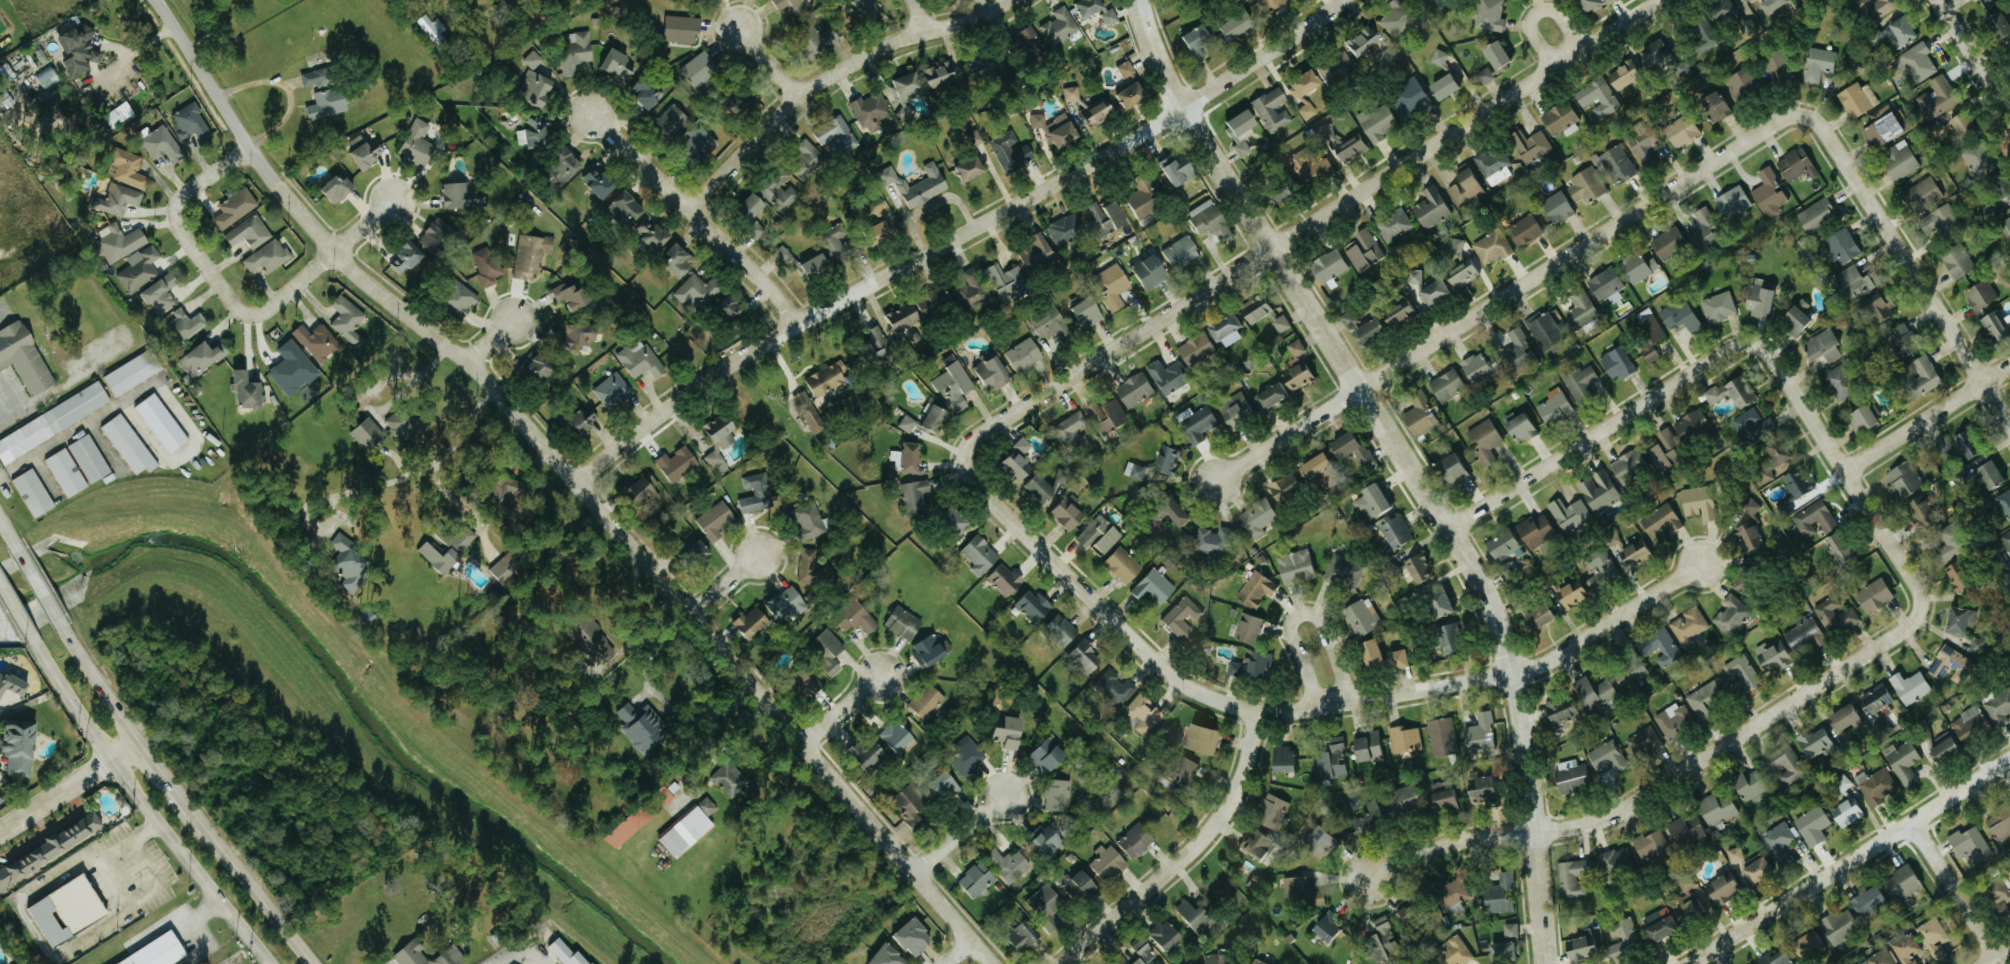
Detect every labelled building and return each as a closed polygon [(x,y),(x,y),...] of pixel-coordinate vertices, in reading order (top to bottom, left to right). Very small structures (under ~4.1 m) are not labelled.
[(780,12),(790,6),(797,18),(816,7),(812,0),(774,0),(780,12)] [(877,0),(854,0),(871,18),(884,7),(877,0)] [(1081,21),(1101,12),(1108,27),(1121,22),(1115,8),(1109,11),(1105,0),(1086,0),(1074,5),(1081,21)] [(1274,13),(1290,4),(1288,0),(1266,0),(1274,13)] [(1392,0),(1389,0),(1385,4),(1390,8),(1377,22),(1394,38),(1412,19),(1392,0)] [(1501,19),(1503,0),(1479,0),(1475,28),(1503,32),(1504,19),(1501,19)] [(1583,13),(1591,9),(1594,13),(1617,0),(1575,0),(1583,13)] [(1729,0),(1719,0),(1705,6),(1712,23),(1735,13),(1729,0)] [(1761,1),(1767,14),(1789,2),(1788,0),(1764,0),(1761,1)] [(1857,2),(1871,23),(1898,6),(1894,0),(1860,0),(1857,2)] [(1997,0),(1985,0),(1993,12),(1983,18),(1997,40),(2009,32),(2009,23),(1997,0)] [(1052,48),(1081,32),(1067,5),(1054,12),(1057,18),(1041,27),(1052,48)] [(1253,12),(1233,23),(1240,36),(1260,24),(1253,12)] [(438,48),(447,43),(430,14),(421,19),(438,48)] [(1917,37),(1904,15),(1882,29),(1895,50),(1917,37)] [(666,42),(697,43),(698,18),(667,16),(666,42)] [(1699,53),(1717,46),(1707,18),(1688,24),(1699,53)] [(93,71),(90,63),(101,58),(92,40),(97,37),(91,22),(61,36),(71,59),(65,62),(72,80),(93,71)] [(1380,44),(1366,24),(1342,42),(1356,61),(1380,44)] [(1196,61),(1207,57),(1202,47),(1215,41),(1207,25),(1184,35),(1196,61)] [(565,33),(566,77),(577,77),(577,63),(593,63),(593,32),(565,33)] [(1510,61),(1497,38),(1480,49),(1490,65),(1475,75),(1481,85),(1504,70),(1502,66),(1510,61)] [(1637,51),(1647,68),(1669,55),(1659,38),(1637,51)] [(1905,76),(1910,73),(1917,84),(1938,70),(1927,54),(1931,51),(1924,40),(1894,60),(1905,76)] [(1804,82),(1820,85),(1822,71),(1834,72),(1837,51),(1809,47),(1804,82)] [(630,64),(633,57),(613,48),(603,69),(630,82),(637,68),(630,64)] [(1443,66),(1448,53),(1435,48),(1430,61),(1443,66)] [(545,60),(535,50),(524,60),(534,71),(545,60)] [(723,71),(707,50),(681,70),(697,91),(723,71)] [(1764,52),(1767,82),(1793,80),(1792,67),(1784,67),(1782,50),(1764,52)] [(1354,72),(1345,52),(1318,65),(1328,85),(1354,72)] [(1616,92),(1642,74),(1631,57),(1604,75),(1616,92)] [(961,78),(953,60),(926,71),(934,90),(961,78)] [(991,73),(991,60),(977,61),(977,73),(991,73)] [(1124,77),(1136,71),(1131,60),(1119,67),(1124,77)] [(1737,103),(1761,89),(1748,66),(1726,78),(1732,89),(1730,90),(1737,103)] [(303,75),(307,88),(328,82),(324,69),(303,75)] [(519,99),(548,108),(557,79),(528,70),(519,99)] [(1289,87),(1302,106),(1299,108),(1307,121),(1318,114),(1307,96),(1325,85),(1316,70),(1289,87)] [(927,92),(920,72),(890,81),(897,101),(902,99),(908,117),(914,115),(908,99),(927,92)] [(1459,89),(1451,72),(1427,85),(1435,101),(1459,89)] [(1959,103),(1943,72),(1928,80),(1933,89),(1917,98),(1928,120),(1959,103)] [(1621,106),(1602,75),(1572,93),(1583,110),(1589,106),(1599,120),(1621,106)] [(652,111),(662,101),(655,95),(659,90),(645,76),(631,90),(652,111)] [(1405,122),(1432,103),(1413,76),(1386,95),(1405,122)] [(1861,87),(1858,81),(1837,94),(1852,119),(1880,103),(1868,83),(1861,87)] [(1130,111),(1151,98),(1142,83),(1121,96),(1130,111)] [(1068,103),(1082,100),(1080,86),(1065,89),(1068,103)] [(310,121),(351,113),(346,87),(316,93),(318,104),(308,106),(310,121)] [(1254,100),(1269,134),(1294,123),(1287,106),(1291,104),(1284,87),(1254,100)] [(1697,102),(1711,125),(1731,113),(1717,90),(1697,102)] [(893,114),(881,92),(864,101),(862,98),(852,103),(869,136),(886,128),(882,120),(893,114)] [(1091,128),(1119,114),(1111,96),(1082,110),(1091,128)] [(1551,137),(1579,120),(1567,100),(1539,117),(1551,137)] [(174,126),(182,142),(198,134),(202,142),(214,136),(197,102),(173,114),(178,124),(174,126)] [(1356,117),(1369,142),(1398,128),(1386,102),(1356,117)] [(693,121),(676,103),(654,123),(672,142),(693,121)] [(1234,146),(1241,159),(1254,153),(1245,135),(1262,127),(1254,109),(1226,123),(1237,145),(1234,146)] [(1947,121),(1960,135),(1972,123),(1960,109),(1947,121)] [(1031,119),(1037,130),(1042,127),(1051,144),(1056,141),(1061,150),(1083,138),(1069,113),(1049,123),(1043,112),(1031,119)] [(1861,128),(1872,149),(1903,133),(1891,112),(1861,128)] [(860,143),(843,114),(815,131),(832,160),(860,143)] [(1663,129),(1674,148),(1699,134),(1688,115),(1663,129)] [(520,145),(531,144),(531,145),(556,142),(554,123),(544,124),(543,117),(528,119),(529,130),(519,131),(520,145)] [(425,140),(432,125),(417,118),(400,156),(429,168),(439,146),(425,140)] [(683,146),(700,163),(721,144),(701,123),(688,135),(691,139),(683,146)] [(176,164),(187,156),(165,124),(142,140),(156,161),(168,153),(176,164)] [(1660,161),(1651,146),(1659,141),(1650,125),(1626,140),(1644,170),(1660,161)] [(1553,148),(1541,129),(1526,139),(1519,128),(1506,136),(1525,166),(1553,148)] [(985,142),(979,129),(966,135),(973,148),(985,142)] [(1007,174),(1038,159),(1030,142),(1022,145),(1015,130),(991,142),(1007,174)] [(1368,148),(1356,133),(1331,151),(1343,167),(1368,148)] [(349,142),(362,172),(382,164),(379,156),(386,152),(382,141),(370,147),(365,135),(349,142)] [(806,184),(829,161),(808,139),(795,150),(803,158),(791,169),(806,184)] [(1894,183),(1921,167),(1904,139),(1877,155),(1894,183)] [(1616,185),(1638,171),(1619,142),(1592,159),(1601,173),(1606,169),(1616,185)] [(1966,146),(1971,178),(1991,175),(1987,143),(1966,146)] [(1810,178),(1818,174),(1802,145),(1774,161),(1786,183),(1807,171),(1810,178)] [(1511,164),(1504,147),(1487,154),(1486,151),(1475,156),(1489,187),(1512,177),(1508,166),(1511,164)] [(147,190),(151,178),(138,174),(143,157),(116,148),(111,164),(117,165),(113,180),(147,190)] [(1325,152),(1313,158),(1307,148),(1292,157),(1308,186),(1335,171),(1325,152)] [(562,188),(585,168),(571,150),(547,170),(562,188)] [(1164,160),(1175,187),(1200,178),(1190,153),(1179,158),(1177,155),(1164,160)] [(965,182),(989,175),(984,158),(960,166),(965,182)] [(952,190),(939,164),(927,170),(930,178),(911,187),(906,177),(900,180),(893,165),(875,174),(881,186),(893,180),(908,211),(952,190)] [(1570,178),(1573,184),(1566,189),(1575,203),(1582,198),(1586,204),(1608,189),(1591,164),(1570,178)] [(1454,175),(1458,183),(1447,188),(1456,207),(1482,195),(1470,167),(1454,175)] [(606,201),(622,186),(604,168),(600,172),(596,168),(585,179),(606,201)] [(802,196),(789,183),(794,178),(783,168),(761,191),(791,219),(796,213),(791,208),(802,196)] [(1750,191),(1766,221),(1781,213),(1778,207),(1788,201),(1780,187),(1782,186),(1772,168),(1759,175),(1764,183),(1750,191)] [(338,206),(358,188),(343,171),(323,190),(338,206)] [(1135,181),(1141,190),(1128,199),(1143,221),(1169,204),(1147,172),(1135,181)] [(1944,196),(1931,175),(1902,193),(1915,214),(1944,196)] [(1996,198),(2009,195),(2005,179),(1992,182),(1996,198)] [(145,194),(111,182),(101,210),(124,218),(129,204),(140,208),(145,194)] [(446,209),(484,208),(483,191),(471,192),(471,183),(446,184),(446,209)] [(1423,230),(1451,216),(1434,183),(1422,189),(1427,199),(1411,207),(1423,230)] [(1752,207),(1741,184),(1714,197),(1725,220),(1752,207)] [(223,232),(260,205),(247,187),(220,206),(224,213),(214,220),(223,232)] [(609,207),(631,233),(635,229),(657,253),(672,240),(629,190),(609,207)] [(1573,211),(1563,190),(1539,201),(1549,222),(1573,211)] [(753,221),(770,206),(757,192),(741,207),(753,221)] [(1795,216),(1808,236),(1838,215),(1825,196),(1795,216)] [(1189,213),(1203,238),(1217,230),(1224,243),(1237,236),(1215,198),(1189,213)] [(1130,223),(1118,202),(1103,210),(1099,202),(1084,210),(1100,240),(1130,223)] [(1920,218),(1932,240),(1961,224),(1949,203),(1920,218)] [(1991,216),(1992,205),(1984,204),(1983,215),(1991,216)] [(1713,241),(1707,229),(1717,224),(1706,205),(1693,212),(1701,226),(1688,233),(1697,250),(1713,241)] [(1413,229),(1405,209),(1376,220),(1383,240),(1413,229)] [(1058,248),(1089,234),(1079,212),(1048,225),(1058,248)] [(225,235),(233,247),(246,238),(254,250),(274,237),(258,213),(225,235)] [(1506,226),(1516,247),(1544,234),(1534,213),(1506,226)] [(421,243),(443,257),(459,230),(437,217),(421,243)] [(1999,223),(2009,244),(2009,217),(1999,223)] [(758,240),(768,231),(758,221),(749,230),(758,240)] [(854,239),(844,244),(841,238),(849,235),(843,222),(821,233),(837,268),(863,256),(854,239)] [(1662,262),(1688,242),(1675,224),(1649,244),(1662,262)] [(1345,250),(1358,272),(1385,256),(1367,226),(1355,234),(1365,251),(1361,254),(1355,244),(1345,250)] [(142,228),(126,237),(121,227),(99,240),(113,265),(151,243),(142,228)] [(1838,259),(1842,265),(1862,252),(1845,227),(1820,243),(1832,262),(1838,259)] [(1513,252),(1502,228),(1472,242),(1483,266),(1513,252)] [(1031,238),(1034,244),(1019,252),(1032,277),(1061,262),(1045,231),(1031,238)] [(1164,250),(1176,271),(1203,255),(1191,234),(1164,250)] [(516,279),(535,281),(535,274),(542,275),(544,252),(555,253),(557,238),(520,235),(516,279)] [(293,258),(279,237),(243,261),(252,275),(264,267),(269,275),(293,258)] [(1464,239),(1449,238),(1449,252),(1463,253),(1464,239)] [(405,276),(428,256),(415,241),(392,262),(405,276)] [(699,261),(678,242),(662,260),(682,279),(699,261)] [(1974,271),(1964,243),(1940,251),(1951,279),(1974,271)] [(143,258),(117,275),(131,295),(160,275),(153,264),(163,257),(154,245),(141,254),(143,258)] [(502,276),(494,247),(474,252),(484,289),(499,285),(497,278),(502,276)] [(1348,270),(1338,248),(1312,260),(1322,282),(1348,270)] [(1659,266),(1646,248),(1619,268),(1633,286),(1659,266)] [(814,281),(835,269),(826,252),(804,264),(814,281)] [(1136,263),(1147,290),(1172,280),(1161,253),(1136,263)] [(1451,289),(1479,276),(1471,259),(1443,272),(1451,289)] [(1021,266),(1005,273),(1001,263),(985,270),(990,282),(994,280),(1006,307),(1034,295),(1021,266)] [(1112,314),(1127,307),(1120,294),(1133,288),(1122,263),(1100,273),(1108,290),(1103,293),(1112,314)] [(1862,277),(1855,264),(1830,277),(1844,302),(1874,286),(1867,274),(1862,277)] [(1586,282),(1599,303),(1608,297),(1612,304),(1622,297),(1618,291),(1625,286),(1612,265),(1586,282)] [(1418,268),(1406,275),(1411,285),(1414,283),(1427,307),(1450,294),(1440,277),(1427,285),(1418,268)] [(978,270),(950,284),(964,311),(992,297),(978,270)] [(181,283),(175,272),(143,291),(159,316),(179,304),(171,289),(181,283)] [(699,316),(726,288),(715,277),(708,285),(696,273),(676,294),(699,316)] [(1744,307),(1752,310),(1751,316),(1766,320),(1773,291),(1761,288),(1763,280),(1752,277),(1744,307)] [(1999,297),(1987,278),(1963,292),(1975,312),(1999,297)] [(464,320),(482,300),(464,283),(445,303),(464,320)] [(559,303),(568,299),(574,313),(596,303),(589,288),(580,292),(577,285),(569,289),(567,283),(553,289),(559,303)] [(933,321),(956,300),(942,285),(919,306),(933,321)] [(1575,308),(1566,312),(1574,329),(1598,317),(1583,286),(1568,294),(1575,308)] [(1708,324),(1737,314),(1729,290),(1700,300),(1708,324)] [(332,326),(357,347),(365,339),(356,331),(368,316),(341,294),(332,305),(342,314),(332,326)] [(718,311),(738,328),(752,312),(733,294),(718,311)] [(1889,317),(1880,294),(1861,302),(1870,324),(1889,317)] [(1253,325),(1273,316),(1281,333),(1294,327),(1287,314),(1282,316),(1273,296),(1245,308),(1253,325)] [(1809,317),(1805,314),(1811,304),(1795,296),(1778,325),(1798,337),(1809,317)] [(1106,319),(1095,297),(1073,308),(1084,330),(1106,319)] [(1379,315),(1388,330),(1416,312),(1407,297),(1379,315)] [(1658,312),(1667,330),(1683,322),(1689,335),(1701,329),(1685,299),(1658,312)] [(900,337),(925,320),(911,300),(887,317),(900,337)] [(201,313),(192,320),(182,307),(164,320),(183,345),(210,324),(201,313)] [(1075,336),(1057,307),(1032,322),(1042,338),(1052,332),(1059,345),(1075,336)] [(2009,334),(2009,333),(1999,308),(1981,317),(1992,342),(2009,334)] [(1339,315),(1344,328),(1358,322),(1353,309),(1339,315)] [(1525,323),(1542,350),(1569,333),(1556,314),(1552,317),(1547,309),(1525,323)] [(1242,330),(1248,327),(1242,315),(1216,326),(1226,348),(1246,339),(1242,330)] [(1647,363),(1659,357),(1652,343),(1665,336),(1655,315),(1630,328),(1647,363)] [(1351,330),(1359,345),(1383,333),(1375,318),(1351,330)] [(13,363),(0,371),(0,337),(1,336),(0,335),(0,331),(20,319),(22,323),(23,322),(39,348),(38,349),(57,381),(33,396),(13,363)] [(1898,360),(1920,349),(1905,322),(1884,333),(1898,360)] [(303,325),(294,333),(323,365),(335,353),(338,356),(346,348),(323,323),(312,334),(303,325)] [(880,362),(894,357),(882,324),(868,330),(880,362)] [(591,341),(599,341),(599,326),(568,325),(567,348),(591,349),(591,341)] [(1502,354),(1514,373),(1538,359),(1519,325),(1507,332),(1515,347),(1502,354)] [(1811,362),(1824,355),(1828,363),(1845,354),(1831,327),(1801,343),(1811,362)] [(1222,353),(1210,331),(1180,347),(1192,369),(1222,353)] [(1017,373),(1045,360),(1035,338),(1007,351),(1017,373)] [(1289,345),(1295,358),(1309,351),(1302,338),(1289,345)] [(290,397),(310,382),(312,384),(322,375),(293,339),(279,350),(286,359),(270,373),(290,397)] [(214,350),(209,342),(179,360),(189,375),(184,378),(187,383),(232,355),(224,343),(214,350)] [(618,355),(636,380),(650,370),(657,380),(669,372),(649,344),(636,354),(631,346),(618,355)] [(1608,382),(1635,371),(1625,345),(1598,355),(1608,382)] [(105,376),(152,347),(164,367),(117,396),(105,376)] [(1013,381),(1002,356),(993,360),(990,352),(980,357),(983,363),(977,365),(989,392),(1013,381)] [(1468,382),(1490,373),(1481,352),(1459,361),(1468,382)] [(1910,361),(1918,378),(1908,383),(1915,397),(1942,384),(1927,353),(1910,361)] [(561,368),(541,354),(528,372),(548,386),(561,368)] [(958,360),(954,354),(942,362),(946,368),(958,360)] [(819,400),(854,379),(842,359),(807,379),(819,400)] [(1167,369),(1162,360),(1150,367),(1166,397),(1194,381),(1182,361),(1167,369)] [(964,395),(976,389),(962,361),(950,367),(964,395)] [(1598,378),(1589,362),(1562,378),(1578,405),(1594,397),(1586,385),(1598,378)] [(1317,381),(1311,364),(1288,372),(1294,389),(1317,381)] [(1837,401),(1858,390),(1843,364),(1823,375),(1837,401)] [(1465,390),(1455,368),(1428,381),(1438,403),(1465,390)] [(266,409),(265,383),(252,383),(251,370),(237,371),(237,384),(232,385),(232,392),(242,391),(243,409),(266,409)] [(607,409),(633,393),(620,372),(595,388),(607,409)] [(1120,389),(1132,408),(1158,391),(1146,372),(1120,389)] [(1756,399),(1742,374),(1718,387),(1716,385),(1703,393),(1710,406),(1729,395),(1737,409),(1756,399)] [(6,464),(0,454),(0,440),(99,380),(111,401),(6,464)] [(1295,395),(1286,381),(1260,397),(1270,412),(1295,395)] [(1399,417),(1414,439),(1441,422),(1419,389),(1408,396),(1415,406),(1399,417)] [(1262,412),(1242,390),(1222,410),(1243,431),(1262,412)] [(813,436),(826,430),(809,391),(795,397),(813,436)] [(1535,407),(1548,427),(1574,411),(1561,391),(1535,407)] [(155,392),(191,439),(172,453),(136,406),(155,392)] [(1132,421),(1116,397),(1102,406),(1098,400),(1087,408),(1106,437),(1132,421)] [(1883,419),(1873,401),(1847,415),(1857,433),(1883,419)] [(568,425),(583,438),(603,417),(588,403),(568,425)] [(925,426),(939,434),(950,412),(935,404),(925,426)] [(1208,440),(1204,435),(1223,423),(1211,404),(1182,422),(1198,446),(1208,440)] [(385,425),(408,446),(426,427),(403,406),(385,425)] [(1711,428),(1700,408),(1671,423),(1682,444),(1711,428)] [(1731,418),(1741,443),(1776,429),(1771,417),(1761,421),(1756,408),(1731,418)] [(1091,427),(1083,411),(1056,426),(1071,455),(1091,444),(1084,431),(1091,427)] [(1503,423),(1516,446),(1538,434),(1525,411),(1503,423)] [(730,468),(722,452),(738,443),(732,432),(739,429),(730,412),(705,425),(719,451),(707,457),(716,476),(730,468)] [(121,413),(160,464),(151,471),(148,467),(137,475),(102,427),(121,413)] [(900,427),(912,434),(920,422),(907,415),(900,427)] [(367,454),(387,439),(373,418),(352,432),(367,454)] [(1497,460),(1490,449),(1503,442),(1490,418),(1464,433),(1484,468),(1497,460)] [(1645,450),(1658,472),(1685,456),(1667,427),(1655,434),(1660,441),(1645,450)] [(70,445),(90,433),(113,472),(92,484),(70,445)] [(1339,441),(1353,473),(1375,464),(1366,442),(1355,446),(1351,436),(1339,441)] [(1960,462),(1971,457),(1962,436),(1951,441),(1960,462)] [(1037,468),(1024,457),(1034,446),(1025,437),(1000,463),(1022,484),(1037,468)] [(1776,478),(1771,469),(1789,459),(1777,437),(1759,447),(1769,465),(1754,474),(1761,487),(1776,478)] [(922,474),(923,444),(907,443),(906,452),(892,451),(892,462),(898,462),(897,473),(922,474)] [(1184,450),(1165,445),(1158,469),(1177,475),(1184,450)] [(671,458),(668,454),(657,461),(672,483),(701,464),(688,446),(671,458)] [(46,459),(66,447),(89,484),(69,496),(46,459)] [(1647,469),(1637,448),(1608,463),(1619,483),(1647,469)] [(1436,463),(1452,488),(1470,476),(1453,451),(1436,463)] [(1327,477),(1332,486),(1347,477),(1332,452),(1306,467),(1316,484),(1327,477)] [(1925,482),(1907,458),(1885,474),(1902,499),(1925,482)] [(1987,490),(2004,482),(1993,459),(1976,468),(1987,490)] [(13,480),(33,467),(55,504),(35,516),(13,480)] [(1592,477),(1579,482),(1592,515),(1620,503),(1606,467),(1591,474),(1592,477)] [(1782,477),(1792,499),(1814,489),(1803,467),(1782,477)] [(1026,486),(1046,505),(1071,478),(1062,470),(1051,483),(1040,472),(1026,486)] [(624,491),(637,509),(660,493),(655,487),(660,483),(650,471),(624,491)] [(1284,507),(1311,493),(1300,471),(1273,485),(1284,507)] [(743,514),(776,507),(769,473),(744,478),(746,489),(755,488),(756,496),(740,499),(743,514)] [(496,502),(516,513),(529,487),(509,477),(496,502)] [(908,518),(937,514),(932,480),(903,484),(908,518)] [(1365,521),(1389,509),(1376,482),(1359,490),(1362,497),(1355,500),(1365,521)] [(1684,517),(1701,513),(1703,523),(1718,519),(1710,484),(1678,492),(1684,517)] [(1941,516),(1926,491),(1903,505),(1917,529),(1941,516)] [(1991,502),(2005,526),(2009,523),(2009,491),(1991,502)] [(1761,505),(1750,495),(1739,507),(1750,517),(1761,505)] [(1075,533),(1089,514),(1067,498),(1053,516),(1075,533)] [(1548,503),(1561,534),(1592,521),(1583,498),(1564,506),(1561,498),(1548,503)] [(1825,534),(1838,526),(1820,498),(1791,517),(1806,541),(1818,533),(1812,524),(1817,521),(1825,534)] [(1242,515),(1255,540),(1268,533),(1265,527),(1283,518),(1273,499),(1242,515)] [(725,538),(720,530),(737,521),(726,501),(697,518),(712,545),(725,538)] [(1193,519),(1179,501),(1167,510),(1182,528),(1193,519)] [(818,502),(793,509),(804,542),(828,534),(818,502)] [(1681,524),(1668,502),(1639,520),(1651,541),(1681,524)] [(974,522),(952,504),(939,519),(961,537),(974,522)] [(1555,537),(1544,512),(1515,525),(1526,550),(1555,537)] [(1106,554),(1124,537),(1103,514),(1077,538),(1088,550),(1095,543),(1106,554)] [(1389,549),(1412,541),(1403,515),(1380,523),(1389,549)] [(1736,532),(1745,552),(1763,544),(1754,524),(1736,532)] [(1198,527),(1195,551),(1230,555),(1234,528),(1219,526),(1218,530),(1198,527)] [(1521,544),(1506,527),(1484,547),(1499,564),(1521,544)] [(1993,539),(1997,546),(2003,543),(2009,556),(2009,530),(1993,539)] [(1622,543),(1616,531),(1604,537),(1609,549),(1622,543)] [(1836,566),(1852,558),(1838,531),(1822,539),(1836,566)] [(355,595),(374,562),(351,549),(355,542),(340,533),(332,546),(343,552),(333,568),(348,576),(342,587),(355,595)] [(971,568),(983,579),(1003,557),(979,534),(962,552),(975,564),(971,568)] [(1944,566),(1962,547),(1951,537),(1933,556),(1944,566)] [(695,570),(715,555),(703,539),(683,554),(695,570)] [(1651,557),(1642,539),(1616,552),(1624,569),(1651,557)] [(454,548),(446,557),(429,541),(419,552),(447,577),(465,557),(454,548)] [(1129,586),(1146,568),(1122,546),(1105,564),(1129,586)] [(1590,569),(1595,567),(1599,573),(1585,580),(1592,594),(1621,579),(1605,546),(1583,557),(1590,569)] [(818,570),(818,549),(803,549),(802,583),(824,584),(824,570),(818,570)] [(1281,556),(1287,584),(1319,577),(1313,549),(1281,556)] [(505,586),(526,568),(512,552),(491,570),(505,586)] [(1399,563),(1406,577),(1412,575),(1416,585),(1434,577),(1422,552),(1399,563)] [(1324,580),(1354,594),(1366,568),(1335,554),(1324,580)] [(1504,567),(1512,575),(1520,568),(1512,560),(1504,567)] [(1027,581),(1016,570),(1014,573),(1003,563),(988,579),(1011,599),(1027,581)] [(1132,591),(1141,601),(1150,592),(1162,605),(1179,591),(1158,568),(1132,591)] [(1282,585),(1257,569),(1239,597),(1259,610),(1270,593),(1275,597),(1282,585)] [(1853,594),(1866,615),(1894,598),(1881,577),(1853,594)] [(1562,610),(1586,600),(1578,580),(1554,590),(1562,610)] [(767,603),(783,626),(810,607),(794,584),(767,603)] [(1016,604),(1040,626),(1055,609),(1032,587),(1016,604)] [(1432,620),(1453,612),(1445,591),(1425,598),(1432,620)] [(1721,603),(1725,606),(1712,622),(1730,637),(1753,611),(1730,592),(1721,603)] [(1843,631),(1861,621),(1852,606),(1836,616),(1833,609),(1841,604),(1835,594),(1812,608),(1828,635),(1841,627),(1843,631)] [(1188,644),(1198,633),(1186,621),(1191,615),(1197,621),(1205,613),(1187,595),(1163,620),(1188,644)] [(1341,609),(1355,639),(1383,625),(1369,596),(1341,609)] [(848,633),(859,624),(870,636),(881,626),(858,600),(836,620),(848,633)] [(1532,633),(1554,617),(1543,602),(1521,618),(1532,633)] [(774,622),(758,605),(735,626),(751,643),(774,622)] [(884,629),(915,642),(925,619),(894,605),(884,629)] [(1977,612),(1950,605),(1943,631),(1962,636),(1965,626),(1973,628),(1977,612)] [(1669,623),(1682,645),(1710,627),(1697,606),(1669,623)] [(1044,628),(1066,650),(1082,634),(1061,612),(1044,628)] [(1268,618),(1245,612),(1238,638),(1261,645),(1268,618)] [(1782,635),(1793,652),(1815,639),(1818,643),(1825,639),(1811,617),(1782,635)] [(620,652),(593,619),(573,635),(599,668),(620,652)] [(1459,653),(1459,624),(1438,625),(1439,653),(1459,653)] [(1684,655),(1665,625),(1636,644),(1644,657),(1659,647),(1663,654),(1656,659),(1662,669),(1684,655)] [(847,649),(830,628),(809,647),(835,677),(844,668),(836,659),(847,649)] [(924,670),(956,654),(949,639),(940,644),(936,634),(912,646),(924,670)] [(1356,645),(1364,668),(1382,662),(1374,639),(1356,645)] [(1767,648),(1764,643),(1751,651),(1765,673),(1781,663),(1783,667),(1793,661),(1780,639),(1767,648)] [(1986,640),(1971,639),(1970,653),(1985,654),(1986,640)] [(1069,655),(1090,678),(1107,662),(1086,640),(1069,655)] [(1973,662),(1945,643),(1927,672),(1944,683),(1948,676),(1959,683),(1973,662)] [(1406,667),(1404,649),(1386,652),(1389,670),(1406,667)] [(1275,653),(1254,650),(1254,658),(1246,657),(1246,663),(1233,661),(1231,676),(1272,681),(1275,653)] [(1741,696),(1762,682),(1743,653),(1721,667),(1741,696)] [(1648,674),(1640,660),(1612,675),(1621,690),(1648,674)] [(797,680),(813,697),(826,685),(810,668),(797,680)] [(1125,683),(1111,668),(1094,684),(1118,709),(1139,689),(1130,679),(1125,683)] [(0,671),(0,702),(4,703),(9,690),(27,698),(33,684),(0,671)] [(1932,691),(1920,671),(1905,680),(1899,671),(1888,678),(1906,707),(1932,691)] [(1570,687),(1593,717),(1620,695),(1606,678),(1596,686),(1586,674),(1570,687)] [(1727,701),(1714,679),(1685,697),(1698,718),(1727,701)] [(948,700),(932,683),(909,704),(925,721),(948,700)] [(1894,700),(1884,683),(1858,698),(1869,716),(1894,700)] [(2009,715),(2009,688),(1983,701),(1993,723),(2009,715)] [(1154,706),(1156,703),(1141,692),(1125,713),(1140,724),(1136,729),(1147,738),(1165,714),(1154,706)] [(1684,701),(1655,715),(1666,741),(1677,736),(1674,729),(1693,720),(1684,701)] [(652,703),(638,712),(631,702),(618,711),(627,725),(624,727),(641,755),(672,736),(652,703)] [(1852,725),(1854,729),(1863,725),(1853,704),(1827,715),(1835,733),(1852,725)] [(1958,741),(1989,730),(1980,706),(1950,716),(1958,741)] [(1466,756),(1497,749),(1488,710),(1476,713),(1478,725),(1460,729),(1466,756)] [(1431,756),(1457,753),(1453,717),(1427,721),(1431,756)] [(996,741),(1006,741),(1005,750),(1023,751),(1025,719),(997,718),(996,741)] [(899,754),(915,740),(897,719),(881,734),(899,754)] [(35,778),(38,723),(6,721),(4,757),(9,758),(8,777),(35,778)] [(1217,756),(1224,731),(1198,723),(1194,736),(1189,734),(1185,747),(1217,756)] [(1419,727),(1401,730),(1400,726),(1388,728),(1392,754),(1422,749),(1419,727)] [(1663,747),(1655,726),(1626,736),(1634,757),(1663,747)] [(1361,762),(1383,760),(1380,730),(1369,731),(1370,738),(1359,739),(1361,762)] [(1825,756),(1834,755),(1830,730),(1798,735),(1801,758),(1825,755),(1825,756)] [(988,757),(969,734),(951,748),(956,754),(949,760),(963,777),(988,757)] [(1322,780),(1351,775),(1349,762),(1345,736),(1332,739),(1334,750),(1317,753),(1322,780)] [(1046,778),(1070,758),(1052,738),(1028,758),(1046,778)] [(1586,753),(1597,773),(1612,764),(1617,773),(1629,766),(1613,738),(1586,753)] [(1928,744),(1933,761),(1957,754),(1953,738),(1928,744)] [(1910,766),(1921,759),(1909,740),(1896,748),(1892,743),(1881,750),(1905,787),(1918,779),(1910,766)] [(880,743),(871,753),(858,741),(848,752),(874,776),(893,755),(880,743)] [(1782,788),(1807,772),(1788,743),(1764,758),(1782,788)] [(1301,772),(1301,747),(1279,748),(1279,773),(1301,772)] [(1182,776),(1193,777),(1194,760),(1183,759),(1182,776)] [(1585,763),(1577,764),(1576,759),(1557,761),(1558,769),(1553,770),(1556,794),(1588,789),(1585,763)] [(712,779),(734,801),(752,782),(730,760),(712,779)] [(1868,777),(1864,771),(1854,777),(1871,805),(1899,788),(1885,766),(1868,777)] [(1743,804),(1767,792),(1756,767),(1731,779),(1743,804)] [(952,773),(935,784),(946,801),(963,790),(952,773)] [(1492,775),(1466,776),(1467,805),(1494,804),(1492,775)] [(1072,781),(1047,780),(1046,811),(1070,812),(1072,781)] [(1419,803),(1412,783),(1384,794),(1391,814),(1419,803)] [(900,815),(917,830),(936,808),(910,784),(895,801),(905,810),(900,815)] [(1456,809),(1453,788),(1428,792),(1431,813),(1456,809)] [(1262,823),(1279,830),(1292,802),(1270,792),(1262,810),(1267,812),(1262,823)] [(1738,814),(1729,793),(1716,799),(1714,794),(1696,802),(1707,828),(1738,814)] [(1828,808),(1839,829),(1865,816),(1854,795),(1828,808)] [(660,838),(678,860),(717,826),(710,818),(720,809),(709,797),(660,838)] [(1365,803),(1369,814),(1349,820),(1354,835),(1385,825),(1376,799),(1365,803)] [(1826,837),(1821,830),(1831,823),(1818,804),(1792,822),(1811,848),(1826,837)] [(1999,842),(2009,834),(2009,807),(2008,804),(1984,821),(1999,842)] [(1665,825),(1676,848),(1704,834),(1693,811),(1665,825)] [(107,829),(97,812),(48,842),(0,872),(0,895),(107,829)] [(1135,861),(1158,840),(1141,821),(1118,842),(1135,861)] [(1030,841),(1051,859),(1067,840),(1047,822),(1030,841)] [(1948,837),(1958,859),(1965,855),(1970,866),(1992,856),(1977,823),(1948,837)] [(1323,856),(1334,836),(1311,824),(1301,845),(1323,856)] [(1763,834),(1775,867),(1791,862),(1784,844),(1794,840),(1789,825),(1763,834)] [(1241,847),(1266,864),(1280,842),(1255,826),(1241,847)] [(1631,840),(1644,865),(1671,851),(1658,826),(1631,840)] [(1109,842),(1097,854),(1099,857),(1090,865),(1109,885),(1131,864),(1109,842)] [(1597,854),(1604,878),(1635,870),(1628,846),(1597,854)] [(1745,862),(1741,846),(1726,850),(1731,866),(1740,863),(1745,883),(1770,876),(1765,857),(1745,862)] [(1006,859),(997,848),(984,859),(1008,886),(1032,866),(1017,850),(1006,859)] [(1557,862),(1561,898),(1587,895),(1585,883),(1577,884),(1576,875),(1593,874),(1592,858),(1557,862)] [(969,900),(994,881),(980,862),(955,880),(969,900)] [(1921,888),(1910,865),(1880,879),(1892,903),(1921,888)] [(1101,886),(1083,870),(1065,888),(1082,905),(1101,886)] [(1483,885),(1484,912),(1514,911),(1513,871),(1498,871),(1499,884),(1483,885)] [(1702,887),(1716,907),(1741,890),(1730,875),(1725,879),(1721,873),(1702,887)] [(111,916),(89,875),(30,907),(53,948),(111,916)] [(1312,888),(1311,875),(1283,876),(1284,902),(1324,900),(1323,887),(1312,888)] [(1443,907),(1469,896),(1460,876),(1434,887),(1443,907)] [(1982,888),(1999,918),(2009,912),(2005,903),(2009,901),(2009,886),(2005,876),(1982,888)] [(1026,898),(1046,933),(1057,926),(1051,916),(1066,907),(1052,883),(1026,898)] [(1849,901),(1861,918),(1886,900),(1874,883),(1849,901)] [(1678,904),(1689,923),(1707,913),(1697,894),(1678,904)] [(1199,904),(1190,909),(1186,901),(1175,906),(1190,935),(1209,926),(1199,904)] [(1412,917),(1403,904),(1392,913),(1401,925),(1412,917)] [(1834,946),(1860,927),(1844,905),(1818,924),(1834,946)] [(1310,929),(1326,943),(1343,924),(1328,909),(1310,929)] [(1677,929),(1670,914),(1643,926),(1650,942),(1677,929)] [(1400,950),(1383,915),(1371,921),(1376,932),(1363,938),(1374,962),(1400,950)] [(1916,929),(1939,963),(1949,956),(1941,946),(1952,938),(1936,915),(1916,929)] [(929,941),(908,916),(887,934),(908,958),(929,941)] [(1608,924),(1612,937),(1620,934),(1622,941),(1604,947),(1609,960),(1643,949),(1632,916),(1608,924)] [(1177,937),(1161,919),(1145,935),(1161,952),(1177,937)] [(1038,941),(1028,923),(1018,930),(1015,924),(999,934),(1012,957),(1038,941)] [(1504,924),(1504,942),(1488,943),(1489,960),(1519,959),(1518,923),(1504,924)] [(1822,945),(1812,928),(1789,942),(1800,959),(1822,945)] [(190,956),(177,963),(121,963),(173,930),(190,956)] [(1923,950),(1911,930),(1891,942),(1903,963),(1919,963),(1914,955),(1923,950)] [(1474,958),(1457,933),(1447,939),(1451,946),(1437,955),(1442,963),(1464,963),(1474,958)] [(1569,963),(1575,963),(1584,962),(1583,956),(1595,953),(1591,933),(1563,940),(1569,963)] [(582,949),(576,954),(562,937),(551,946),(566,963),(595,963),(582,949)] [(426,947),(417,938),(395,958),(400,963),(431,963),(433,963),(422,951),(426,947)] [(1156,959),(1158,957),(1140,938),(1122,955),(1130,963),(1161,963),(1156,959)] [(881,941),(862,963),(863,963),(900,963),(903,959),(881,941)] [(436,963),(466,963),(469,962),(457,944),(434,961),(436,963)] [(1782,946),(1756,958),(1759,963),(1791,963),(1782,946)] [(1870,963),(1897,963),(1888,946),(1866,958),(1870,963)] [(1224,955),(1206,954),(1206,963),(1224,963),(1224,955)]
